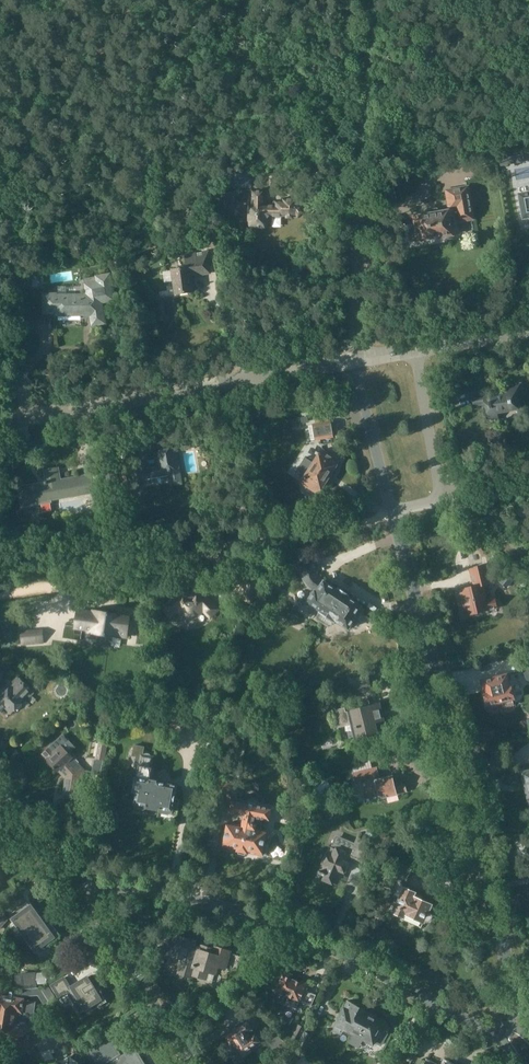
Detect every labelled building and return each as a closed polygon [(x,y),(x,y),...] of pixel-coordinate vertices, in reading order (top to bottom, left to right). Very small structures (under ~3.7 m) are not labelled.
[(471,151),(453,154),(456,167),(473,164),(471,151)] [(251,188),(251,173),(233,173),(233,188),(251,188)] [(414,217),(418,240),(424,239),(426,240),(430,240),(431,238),(443,236),(445,237),(448,237),(449,235),(458,234),(454,211),(471,208),(467,187),(447,191),(450,211),(439,213),(438,208),(427,210),(428,215),(414,217)] [(253,192),(252,203),(252,206),(249,206),(249,227),(256,227),(258,227),(258,228),(260,229),(262,229),(264,228),(264,227),(266,227),(266,215),(287,216),(287,218),(292,218),(292,215),(295,215),(297,215),(298,217),(303,213),(302,211),(302,210),(302,206),(300,204),(298,204),(298,203),(296,203),(296,200),(283,200),(283,202),(276,202),(275,207),(266,207),(266,206),(263,206),(263,192),(253,192)] [(518,195),(522,219),(528,218),(528,193),(518,195)] [(188,266),(172,269),(173,274),(174,284),(175,293),(193,291),(191,276),(202,275),(211,273),(210,266),(212,266),(211,252),(187,255),(187,257),(188,266)] [(57,294),(44,294),(44,313),(56,313),(56,315),(90,315),(92,325),(105,323),(101,302),(114,300),(110,274),(96,277),(97,282),(85,284),(87,295),(82,295),(57,295),(57,294)] [(21,278),(21,288),(31,288),(31,278),(21,278)] [(489,393),(474,395),(476,405),(484,404),(485,409),(483,411),(484,416),(486,417),(487,422),(499,421),(498,413),(519,409),(517,396),(523,395),(522,384),(515,385),(507,386),(508,394),(490,396),(489,393)] [(312,425),(308,425),(311,440),(334,436),(331,421),(329,422),(328,416),(315,419),(316,424),(312,425)] [(134,481),(168,475),(170,485),(182,483),(176,447),(157,450),(160,466),(146,468),(145,461),(131,464),(134,481)] [(305,457),(295,473),(304,479),(301,483),(318,493),(324,483),(326,483),(328,480),(328,477),(331,473),(332,472),(335,469),(334,467),(339,460),(323,450),(314,463),(310,460),(305,457)] [(45,483),(19,487),(22,507),(51,502),(51,500),(95,492),(92,475),(80,477),(80,479),(58,483),(55,468),(45,470),(47,481),(45,481),(45,483)] [(115,471),(103,473),(106,490),(118,488),(115,471)] [(116,496),(109,497),(112,513),(118,512),(122,512),(120,496),(116,496)] [(321,610),(320,612),(316,617),(323,622),(331,610),(343,592),(338,588),(337,589),(324,581),(324,580),(322,579),(320,577),(318,575),(317,573),(316,572),(317,572),(314,559),(299,562),(302,575),(303,577),(304,580),(306,583),(309,586),(312,589),(314,591),(307,601),(321,610)] [(475,586),(461,589),(467,614),(496,607),(494,598),(486,600),(483,585),(488,584),(484,566),(472,569),(475,586)] [(511,568),(501,579),(508,585),(517,574),(511,568)] [(248,577),(242,589),(254,594),(260,582),(248,577)] [(181,591),(180,592),(180,591),(162,609),(170,616),(177,609),(180,612),(183,614),(190,617),(197,614),(200,612),(203,609),(210,617),(218,609),(201,592),(200,592),(199,591),(198,591),(197,591),(196,591),(195,591),(194,592),(193,591),(192,593),(189,593),(188,591),(187,592),(186,591),(185,591),(184,591),(183,591),(182,591),(181,591)] [(348,595),(343,592),(331,610),(323,622),(330,627),(334,621),(334,620),(348,628),(355,617),(357,618),(364,607),(361,605),(347,596),(348,595)] [(127,634),(129,618),(115,616),(116,614),(100,612),(99,614),(95,613),(86,612),(78,611),(75,627),(97,630),(96,633),(103,634),(103,635),(105,636),(106,635),(113,636),(113,632),(127,634)] [(43,642),(42,630),(21,632),(22,643),(43,642)] [(509,685),(507,674),(482,681),(485,691),(483,691),(487,705),(502,701),(503,707),(514,704),(513,699),(514,698),(510,685),(509,685)] [(351,686),(369,682),(368,675),(349,679),(351,686)] [(12,713),(16,708),(18,710),(22,706),(20,704),(25,700),(24,699),(27,696),(29,699),(35,693),(32,690),(33,690),(21,678),(20,678),(18,676),(12,681),(14,684),(2,696),(0,697),(0,710),(5,706),(12,713)] [(369,682),(351,686),(353,693),(371,689),(369,682)] [(379,703),(346,711),(345,707),(333,710),(337,725),(353,721),(354,727),(353,727),(353,729),(355,729),(357,739),(377,734),(374,722),(383,720),(379,703)] [(114,718),(116,727),(127,725),(124,716),(114,718)] [(95,758),(103,760),(108,739),(99,737),(95,758)] [(55,768),(58,771),(60,769),(67,776),(64,794),(76,795),(79,777),(82,778),(84,770),(61,745),(54,752),(50,747),(43,754),(47,759),(54,767),(53,767),(54,769),(55,768)] [(137,757),(136,761),(139,761),(133,791),(137,792),(135,804),(137,807),(144,809),(147,806),(159,808),(162,812),(168,813),(172,811),(172,809),(177,811),(180,799),(174,798),(177,786),(149,780),(154,756),(151,755),(150,754),(147,753),(145,754),(143,754),(144,747),(135,745),(133,756),(137,757)] [(354,773),(356,781),(377,776),(375,767),(354,773)] [(392,775),(361,783),(365,802),(407,791),(405,783),(395,786),(392,775)] [(215,793),(230,796),(233,782),(218,779),(215,793)] [(241,825),(228,823),(224,847),(238,850),(238,853),(245,855),(247,851),(267,855),(269,844),(264,843),(266,830),(261,829),(263,819),(268,820),(270,808),(256,805),(255,803),(249,802),(247,803),(233,800),(230,812),(243,815),(241,825)] [(309,820),(311,809),(307,809),(308,806),(304,805),(302,818),(309,820)] [(333,882),(332,884),(333,882),(338,884),(347,863),(349,864),(349,863),(347,862),(350,855),(356,858),(356,859),(368,864),(373,852),(361,847),(364,841),(358,838),(354,846),(348,844),(349,842),(337,837),(333,847),(331,846),(327,854),(325,853),(327,854),(320,871),(319,870),(319,872),(325,875),(325,873),(332,876),(330,881),(333,882)] [(428,848),(423,837),(418,839),(422,850),(428,848)] [(294,854),(296,845),(289,843),(287,853),(294,854)] [(398,863),(391,878),(405,884),(412,869),(398,863)] [(393,904),(392,906),(393,907),(392,909),(395,910),(394,912),(405,917),(406,913),(424,921),(425,919),(427,920),(430,920),(431,916),(431,914),(428,913),(432,904),(421,899),(423,895),(400,885),(396,894),(401,896),(397,904),(395,903),(394,905),(393,904)] [(27,935),(43,923),(27,901),(10,914),(23,931),(24,930),(27,935)] [(42,944),(45,948),(61,936),(49,919),(43,923),(27,935),(26,936),(36,949),(42,944)] [(192,973),(199,948),(192,946),(194,941),(174,935),(169,953),(184,957),(179,972),(192,976),(193,974),(192,973)] [(200,946),(199,948),(192,973),(193,974),(213,980),(217,965),(225,967),(227,959),(231,960),(232,955),(229,954),(229,952),(214,947),(213,950),(200,946)] [(316,994),(307,990),(304,989),(306,984),(291,978),(293,974),(285,970),(276,991),(280,992),(280,994),(283,995),(284,994),(289,996),(286,1003),(296,1007),(299,1001),(311,1006),(316,994)] [(22,973),(22,975),(16,975),(17,987),(38,985),(37,972),(22,973)] [(64,977),(52,985),(59,996),(67,991),(74,1002),(80,998),(85,1007),(90,1005),(93,1010),(107,1001),(99,988),(95,991),(93,988),(95,987),(92,982),(90,983),(87,978),(71,988),(64,977)] [(40,988),(34,988),(23,989),(24,995),(31,995),(37,994),(37,995),(37,994),(39,994),(40,996),(43,994),(40,988)] [(48,988),(44,991),(49,998),(53,996),(48,988)] [(35,1002),(23,1000),(23,999),(0,996),(0,1037),(30,1041),(32,1027),(34,1028),(36,1018),(32,1017),(35,1002)] [(354,1034),(365,1011),(366,1010),(364,1009),(364,1008),(363,1008),(363,1005),(360,1003),(357,1005),(357,1004),(356,1005),(349,1001),(345,1008),(344,1007),(332,1032),(340,1037),(344,1029),(354,1034)] [(251,1003),(242,1008),(240,1009),(245,1017),(252,1013),(254,1016),(253,1017),(255,1020),(258,1026),(265,1021),(261,1016),(259,1013),(258,1014),(251,1003)] [(387,1034),(382,1032),(388,1023),(384,1021),(384,1018),(380,1016),(378,1018),(365,1011),(354,1034),(372,1043),(380,1047),(387,1034)] [(238,1055),(260,1042),(247,1021),(225,1034),(232,1045),(231,1047),(235,1053),(237,1053),(238,1055)] [(298,1024),(291,1038),(298,1042),(305,1027),(298,1024)] [(312,1037),(303,1032),(296,1047),(305,1052),(312,1037)] [(127,1056),(128,1053),(127,1053),(120,1043),(114,1046),(106,1033),(87,1044),(99,1063),(139,1063),(127,1056)]
